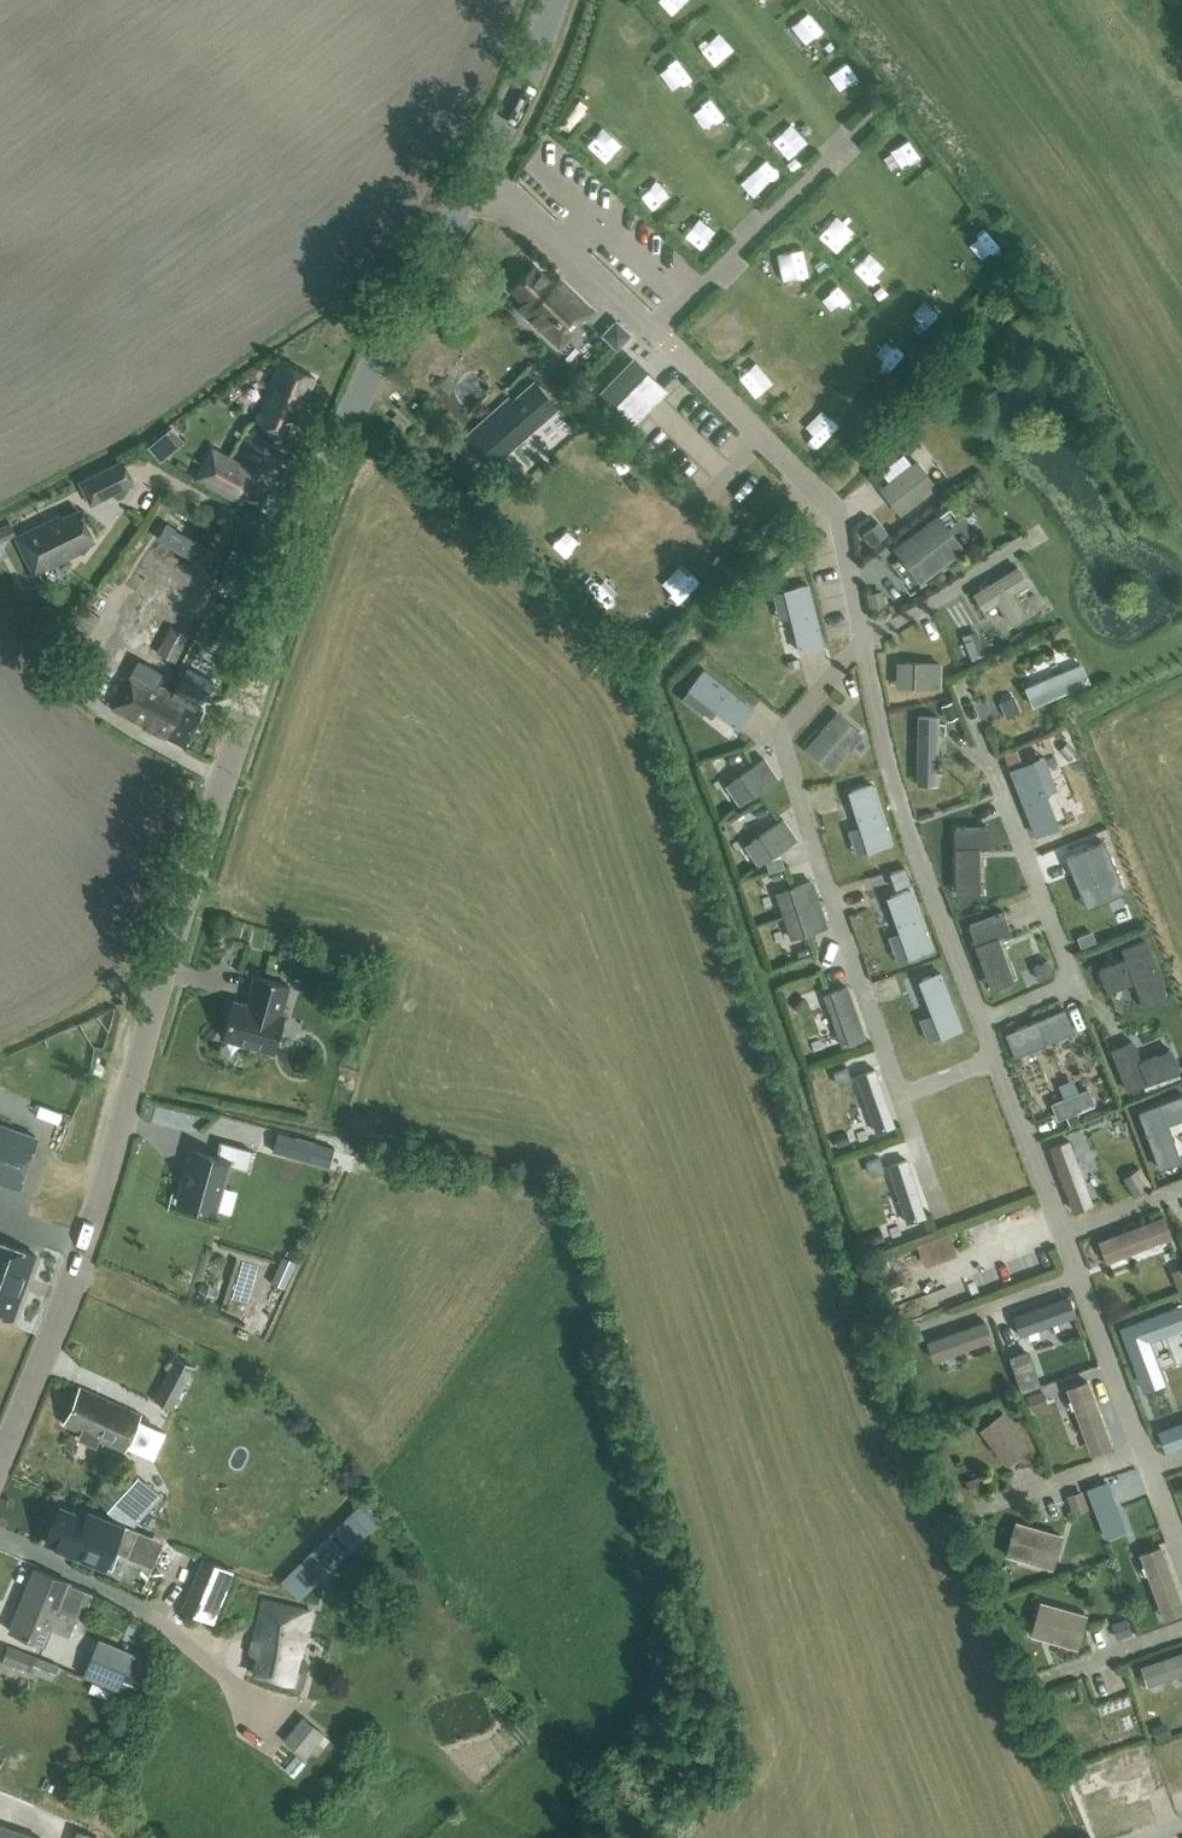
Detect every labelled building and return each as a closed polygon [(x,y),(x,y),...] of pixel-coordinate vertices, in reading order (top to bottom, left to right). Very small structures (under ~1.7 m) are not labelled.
[(731,39),(742,36),(738,17),(726,20),(731,39)] [(718,57),(731,50),(718,25),(705,32),(718,57)] [(697,76),(706,57),(678,43),(669,63),(697,76)] [(831,75),(846,95),(872,74),(856,55),(831,75)] [(759,71),(748,77),(760,98),(771,92),(759,71)] [(786,114),(779,124),(798,139),(806,129),(786,114)] [(889,140),(907,157),(919,145),(901,128),(889,140)] [(757,168),(776,159),(765,138),(747,147),(757,168)] [(847,196),(829,216),(843,228),(860,208),(847,196)] [(816,235),(789,237),(790,265),(817,264),(816,235)] [(882,276),(902,257),(883,236),(862,255),(882,276)] [(559,345),(593,311),(561,278),(555,283),(536,264),(512,287),(532,307),(526,312),(559,345)] [(844,272),(832,288),(849,300),(861,285),(844,272)] [(613,318),(599,333),(615,348),(629,333),(613,318)] [(763,355),(752,364),(769,385),(780,376),(763,355)] [(633,422),(665,388),(632,356),(599,390),(633,422)] [(279,362),(255,420),(289,434),(314,377),(279,362)] [(492,464),(557,406),(535,381),(469,438),(492,464)] [(818,426),(831,418),(822,403),(808,411),(818,426)] [(708,425),(726,428),(729,411),(711,408),(708,425)] [(208,452),(195,476),(240,500),(253,477),(208,452)] [(123,458),(79,480),(90,501),(133,480),(123,458)] [(880,488),(899,513),(935,485),(916,460),(880,488)] [(16,535),(34,570),(42,566),(41,563),(50,558),(52,561),(65,554),(64,551),(92,537),(78,509),(61,517),(59,514),(16,535)] [(937,511),(892,546),(919,581),(964,547),(937,511)] [(709,516),(695,526),(706,541),(720,531),(709,516)] [(861,533),(871,544),(878,538),(869,526),(861,533)] [(1027,581),(1016,563),(971,591),(981,609),(996,601),(1009,620),(1025,610),(1014,589),(1027,581)] [(115,571),(102,590),(119,601),(132,582),(115,571)] [(823,642),(807,581),(783,587),(784,588),(790,613),(799,648),(823,642)] [(172,626),(158,651),(175,661),(189,635),(172,626)] [(1089,680),(1080,659),(1022,684),(1031,705),(1089,680)] [(895,660),(895,686),(921,686),(940,687),(941,665),(941,661),(895,660)] [(703,663),(687,683),(738,724),(754,705),(703,663)] [(130,669),(110,705),(182,745),(202,709),(130,669)] [(1000,705),(1005,716),(1019,710),(1020,710),(1015,698),(1000,705)] [(834,708),(801,746),(829,770),(862,733),(834,708)] [(937,713),(916,713),(914,782),(936,783),(937,713)] [(724,783),(738,804),(760,789),(779,776),(764,755),(724,783)] [(1033,758),(1009,767),(1035,831),(1058,822),(1046,791),(1033,758)] [(871,781),(847,789),(858,823),(867,849),(890,842),(871,781)] [(757,865),(758,866),(798,838),(783,816),(743,844),(757,865)] [(953,846),(953,874),(978,874),(977,846),(989,845),(988,825),(954,825),(954,846),(953,846)] [(1103,838),(1067,853),(1074,874),(1090,868),(1102,896),(1124,887),(1103,838)] [(790,938),(828,926),(812,878),(774,891),(790,938)] [(909,885),(881,895),(894,930),(885,934),(894,959),(931,945),(909,885)] [(1001,910),(962,925),(979,966),(1000,958),(991,934),(1008,927),(1001,910)] [(1166,998),(1144,940),(1121,949),(1125,958),(1098,969),(1107,993),(1135,982),(1144,1006),(1166,998)] [(931,1013),(918,1018),(927,1040),(962,1026),(940,970),(918,978),(931,1013)] [(222,1035),(273,1049),(283,1013),(279,1012),(287,982),(254,973),(248,992),(250,993),(248,1003),(232,998),(222,1035)] [(842,1045),(865,1037),(847,985),(823,993),(842,1045)] [(1066,1007),(1006,1032),(1015,1056),(1075,1031),(1066,1007)] [(1178,1070),(1169,1048),(1140,1060),(1132,1040),(1108,1049),(1125,1091),(1178,1070)] [(836,1081),(850,1075),(846,1065),(832,1071),(836,1081)] [(854,1073),(874,1131),(895,1124),(875,1066),(854,1073)] [(1137,1109),(1158,1168),(1180,1160),(1166,1122),(1181,1117),(1181,1092),(1137,1109)] [(17,1186),(35,1135),(0,1123),(0,1180),(17,1186)] [(271,1150),(309,1161),(315,1140),(277,1130),(271,1150)] [(1072,1211),(1092,1203),(1068,1137),(1046,1145),(1072,1211)] [(217,1156),(193,1149),(183,1181),(186,1182),(180,1202),(215,1212),(229,1163),(248,1169),(253,1151),(221,1141),(217,1156)] [(868,1170),(883,1165),(879,1155),(864,1160),(868,1170)] [(886,1164),(906,1222),(926,1215),(906,1157),(886,1164)] [(1148,1186),(1137,1167),(1122,1176),(1133,1194),(1148,1186)] [(1167,1237),(1159,1217),(1096,1241),(1104,1261),(1167,1237)] [(909,1246),(917,1277),(926,1274),(920,1255),(967,1242),(960,1218),(922,1229),(925,1241),(909,1246)] [(11,1317),(34,1252),(0,1240),(0,1313),(11,1317)] [(1177,1288),(1181,1286),(1181,1265),(1170,1270),(1177,1288)] [(1068,1294),(1011,1314),(1018,1334),(1075,1314),(1068,1294)] [(1181,1301),(1118,1324),(1142,1388),(1162,1380),(1146,1336),(1181,1322),(1181,1305),(1181,1301)] [(987,1340),(981,1322),(925,1342),(931,1361),(987,1340)] [(901,1343),(920,1338),(916,1323),(897,1329),(901,1343)] [(177,1351),(153,1397),(172,1407),(194,1365),(189,1363),(191,1359),(177,1351)] [(1089,1452),(1110,1444),(1087,1379),(1066,1387),(1089,1452)] [(97,1438),(124,1449),(140,1413),(80,1385),(63,1422),(79,1429),(76,1438),(94,1446),(97,1438)] [(976,1428),(1004,1464),(1028,1447),(1000,1410),(976,1428)] [(1157,1429),(1165,1451),(1181,1445),(1181,1420),(1157,1429)] [(148,1480),(128,1463),(96,1499),(115,1515),(115,1514),(118,1516),(127,1519),(134,1525),(157,1499),(143,1486),(148,1480)] [(1065,1494),(1072,1513),(1088,1507),(1081,1489),(1065,1494)] [(379,1520),(361,1500),(279,1578),(298,1598),(379,1520)] [(96,1561),(104,1543),(129,1553),(129,1552),(128,1551),(137,1528),(84,1506),(81,1514),(59,1505),(44,1540),(96,1561)] [(1013,1519),(1003,1554),(1051,1568),(1061,1533),(1013,1519)] [(1162,1618),(1181,1611),(1181,1604),(1159,1544),(1137,1552),(1162,1618)] [(202,1556),(180,1608),(191,1613),(213,1622),(226,1589),(235,1569),(219,1563),(202,1556)] [(69,1583),(33,1568),(9,1627),(44,1642),(50,1627),(69,1635),(76,1616),(58,1609),(69,1583)] [(291,1684),(311,1610),(263,1597),(250,1652),(256,1655),(252,1673),(291,1684)] [(1028,1634),(1076,1648),(1086,1614),(1038,1600),(1028,1634)] [(152,1659),(98,1636),(83,1672),(114,1687),(119,1676),(141,1685),(152,1659)] [(1,1662),(52,1680),(59,1661),(8,1643),(1,1662)] [(1146,1684),(1181,1672),(1181,1650),(1139,1665),(1146,1684)] [(499,1679),(510,1695),(522,1687),(510,1671),(499,1679)] [(291,1728),(314,1745),(332,1719),(309,1703),(291,1728)] [(1156,1739),(1166,1735),(1161,1722),(1150,1726),(1156,1739)] [(1101,1769),(1113,1800),(1156,1786),(1145,1752),(1101,1769)] [(0,1824),(0,1837),(41,1837),(0,1824)] [(77,1829),(74,1837),(96,1837),(96,1836),(77,1829)]
